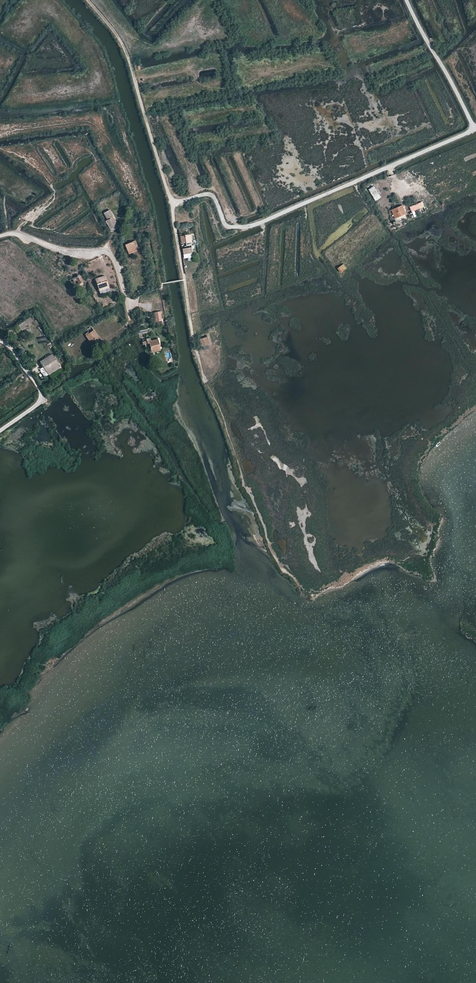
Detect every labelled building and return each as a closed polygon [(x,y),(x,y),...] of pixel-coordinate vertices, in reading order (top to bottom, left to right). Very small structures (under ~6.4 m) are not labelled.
[(368,188),(373,196),(377,192),(372,185),(368,188)] [(390,209),(394,218),(405,214),(401,204),(390,209)] [(103,213),(107,219),(105,221),(110,229),(111,228),(113,232),(119,229),(117,225),(118,225),(110,209),(103,213)] [(125,244),(128,250),(136,247),(135,245),(137,244),(135,240),(125,244)] [(337,268),(340,273),(346,269),(343,264),(337,268)] [(68,282),(73,288),(84,281),(79,274),(68,282)] [(95,279),(100,291),(109,287),(104,275),(95,279)] [(23,331),(34,322),(29,317),(19,326),(23,331)] [(84,333),(93,345),(100,340),(93,330),(88,333),(87,331),(84,333)] [(199,339),(201,347),(211,344),(209,337),(199,339)] [(149,343),(150,349),(160,347),(158,338),(149,340),(149,338),(146,339),(147,343),(149,343)] [(40,362),(48,374),(61,367),(52,354),(40,362)]
